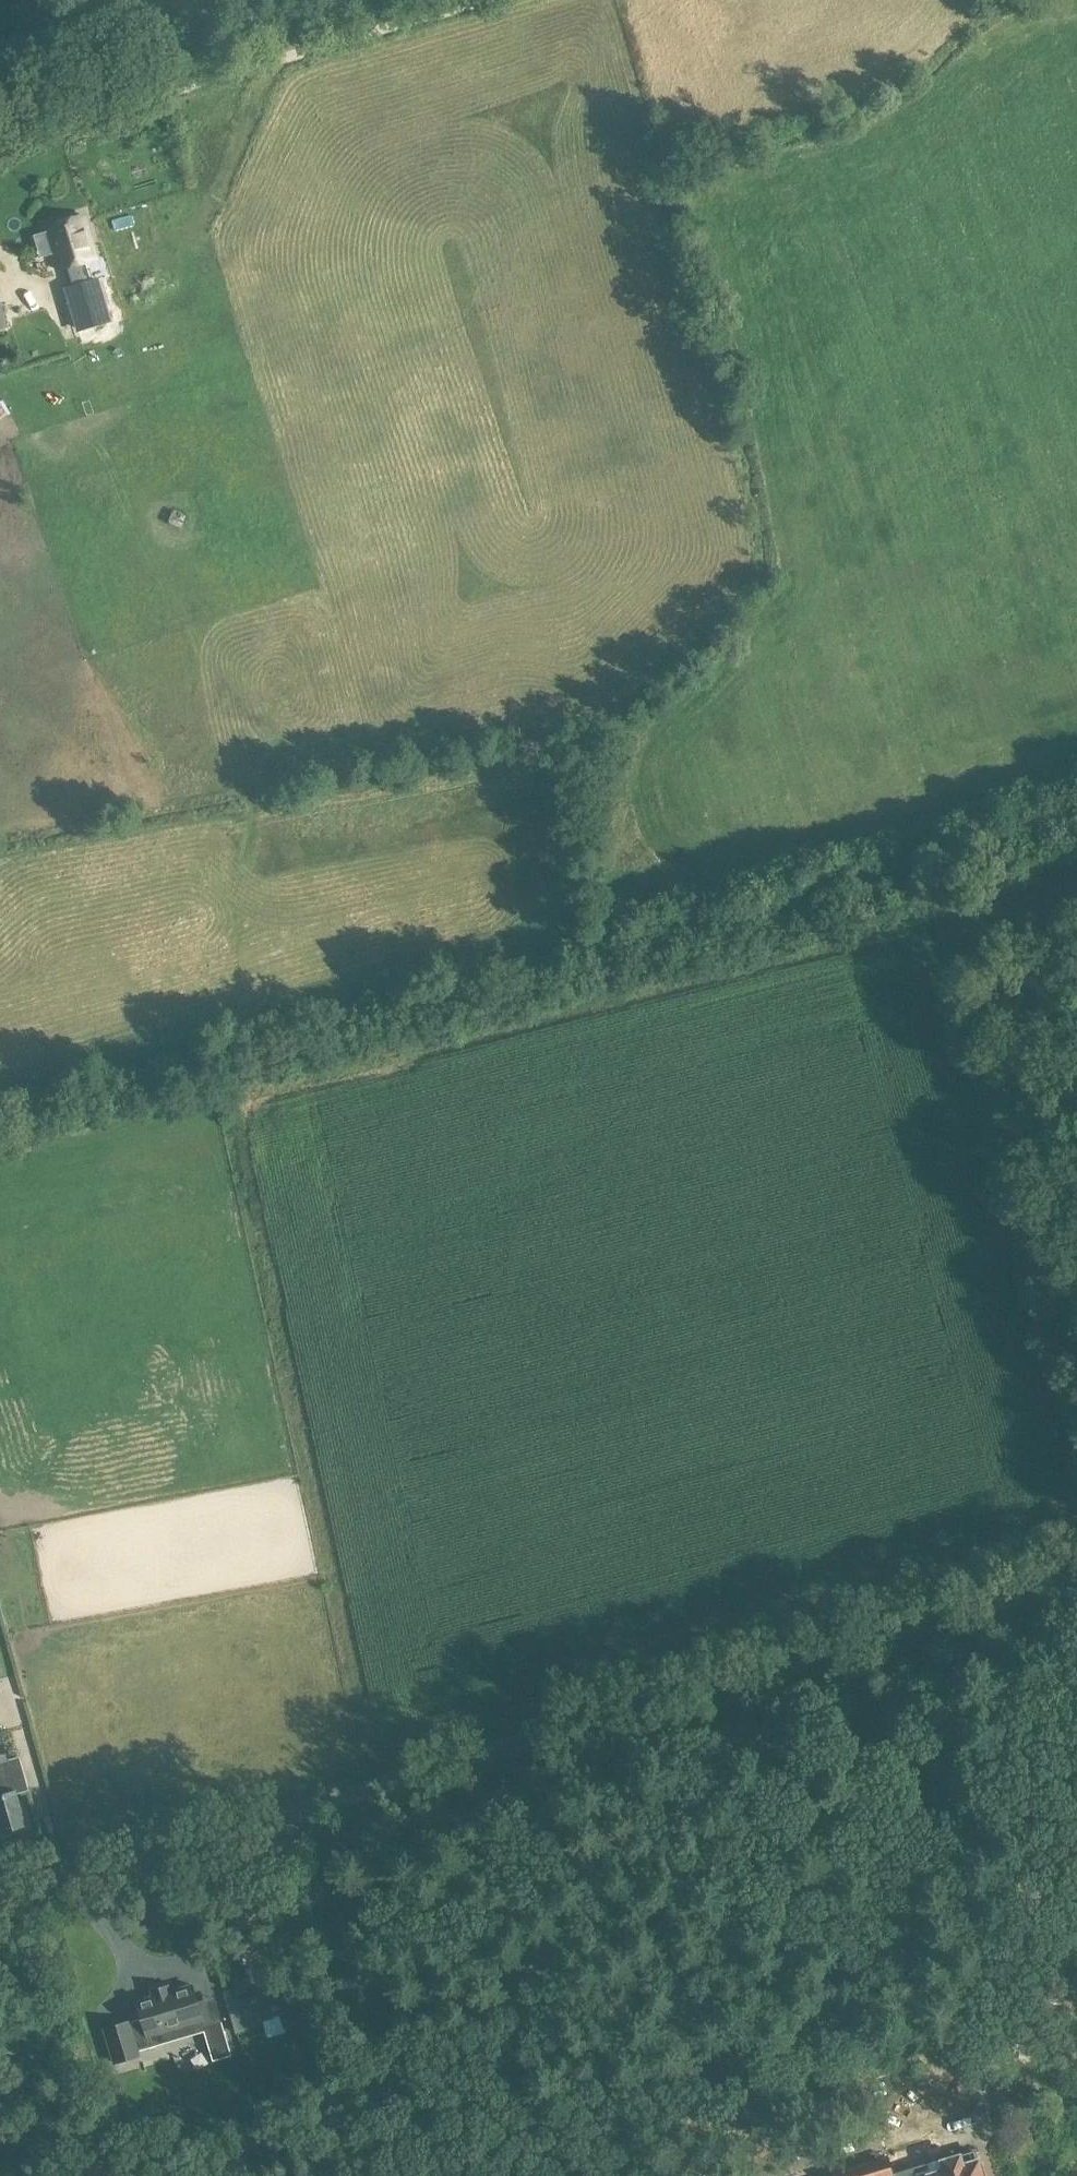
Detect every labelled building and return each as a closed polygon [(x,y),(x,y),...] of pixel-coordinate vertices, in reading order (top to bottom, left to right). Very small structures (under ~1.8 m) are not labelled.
[(97,280),(90,282),(84,263),(95,260),(82,215),(46,225),(59,270),(66,268),(72,288),(65,290),(76,328),(108,319),(97,280)] [(2,401),(0,402),(0,421),(11,415),(2,401)] [(26,1824),(17,1792),(20,1791),(17,1779),(21,1778),(16,1759),(8,1761),(0,1734),(0,1831),(26,1824)] [(259,2022),(280,2016),(284,2028),(308,2020),(296,1982),(272,1989),(273,1992),(239,2002),(235,1990),(227,1993),(239,2033),(260,2026),(259,2022)] [(192,1985),(137,2001),(142,2020),(129,2023),(129,2022),(104,2029),(114,2063),(139,2055),(138,2050),(169,2041),(166,2030),(202,2020),(192,1985)] [(221,2023),(204,2028),(214,2060),(230,2055),(221,2023)] [(974,2153),(929,2167),(932,2175),(981,2175),(974,2153)] [(888,2157),(835,2173),(836,2175),(894,2175),(888,2157)]
